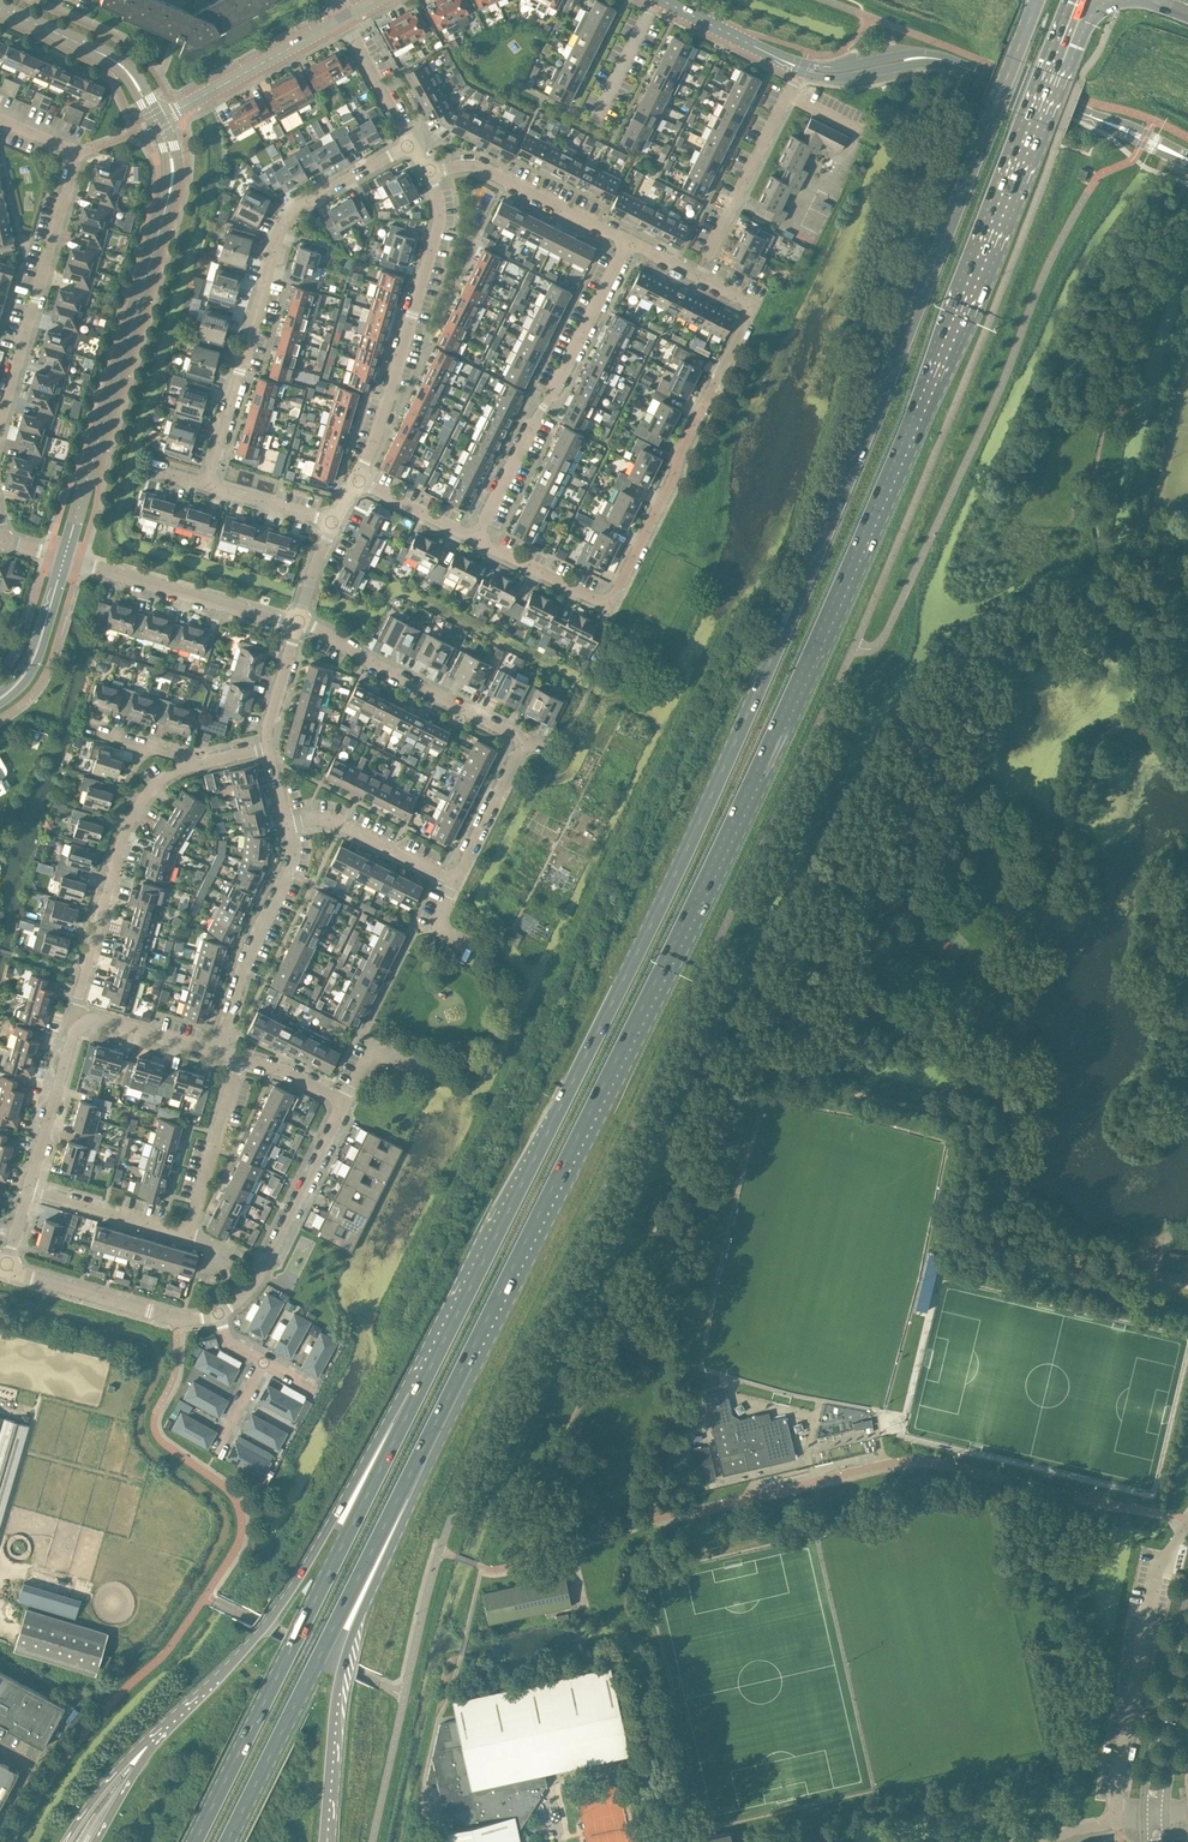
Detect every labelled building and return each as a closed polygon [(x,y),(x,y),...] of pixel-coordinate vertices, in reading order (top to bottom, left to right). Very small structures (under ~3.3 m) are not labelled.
[(100,2),(124,12),(122,15),(166,33),(168,29),(174,31),(172,36),(173,36),(175,32),(178,33),(176,38),(182,40),(184,36),(186,37),(184,44),(187,50),(220,32),(218,28),(223,26),(226,30),(236,24),(234,20),(239,17),(241,21),(252,15),(250,11),(255,8),(257,12),(268,7),(265,2),(270,0),(218,0),(193,13),(190,8),(187,10),(163,0),(101,0),(100,2)] [(450,34),(460,28),(445,0),(442,0),(435,4),(434,1),(426,6),(440,30),(446,27),(450,34)] [(460,28),(468,24),(469,19),(467,15),(473,12),(466,0),(445,0),(460,28)] [(480,8),(481,8),(482,9),(483,10),(486,8),(486,7),(486,6),(497,1),(497,0),(476,0),(480,8)] [(535,9),(540,0),(527,0),(527,2),(528,5),(535,9)] [(546,14),(550,8),(556,11),(561,0),(540,0),(535,9),(546,14)] [(609,21),(615,9),(597,0),(596,0),(590,12),(609,21)] [(400,20),(412,41),(430,32),(416,7),(409,11),(411,14),(400,20)] [(580,21),(603,33),(609,21),(590,12),(585,10),(580,21)] [(388,23),(380,27),(394,51),(402,47),(404,51),(414,46),(412,42),(412,41),(400,20),(389,26),(388,23)] [(578,35),(598,45),(603,33),(580,21),(574,33),(578,35)] [(572,46),(592,56),(598,45),(578,35),(572,46)] [(673,35),(667,48),(686,57),(693,45),(673,35)] [(2,61),(9,46),(0,42),(0,60),(2,61)] [(2,61),(18,68),(25,53),(9,46),(2,61)] [(567,58),(586,68),(592,56),(572,46),(567,58)] [(667,48),(661,59),(681,69),(686,57),(667,48)] [(442,52),(446,59),(451,56),(447,50),(442,52)] [(18,68),(34,75),(41,59),(25,53),(18,68)] [(323,60),(335,80),(346,74),(347,74),(353,71),(346,57),(339,61),(335,53),(323,60)] [(561,70),(580,79),(586,68),(567,58),(561,70)] [(34,75),(50,82),(56,66),(41,59),(34,75)] [(661,59),(656,71),(679,83),(685,71),(681,69),(661,59)] [(309,77),(317,91),(323,87),(335,80),(323,60),(311,66),(315,74),(309,77)] [(405,73),(412,85),(433,73),(426,61),(405,73)] [(50,82),(66,89),(72,73),(56,66),(50,82)] [(451,69),(455,75),(460,73),(456,66),(451,69)] [(551,79),(574,91),(580,79),(561,70),(556,67),(551,79)] [(735,81),(754,91),(760,79),(741,69),(735,81)] [(650,82),(669,92),(673,94),(679,83),(656,71),(650,82)] [(66,89),(82,95),(88,80),(72,73),(66,89)] [(412,85),(418,96),(439,85),(433,73),(412,85)] [(455,75),(459,82),(463,79),(460,73),(455,75)] [(283,82),(298,109),(316,99),(305,79),(299,83),(295,75),(283,82)] [(7,94),(12,81),(5,77),(0,89),(0,92),(7,94)] [(549,93),(568,103),(574,91),(551,79),(549,78),(546,84),(552,87),(549,93)] [(96,105),(102,107),(108,93),(103,90),(104,87),(88,80),(82,95),(97,102),(96,105)] [(7,94),(14,98),(20,84),(12,81),(7,94)] [(729,93),(748,103),(754,91),(735,81),(729,93)] [(268,99),(279,119),(298,109),(283,82),(271,89),(275,96),(268,99)] [(650,82),(644,94),(663,104),(669,92),(650,82)] [(418,96),(424,107),(445,96),(439,85),(418,96)] [(31,105),(38,108),(44,94),(37,91),(31,105)] [(723,105),(743,114),(748,103),(729,93),(723,105)] [(38,108),(46,111),(52,98),(44,94),(38,108)] [(644,94),(638,106),(657,115),(663,104),(644,94)] [(438,115),(442,124),(453,112),(451,108),(445,96),(424,107),(431,119),(438,115)] [(242,104),(253,125),(265,119),(272,115),(264,102),(258,105),(254,98),(242,104)] [(228,122),(235,136),(242,132),(241,131),(253,125),(242,104),(230,111),(234,118),(228,122)] [(63,119),(70,122),(76,108),(68,105),(63,119)] [(717,116),(737,126),(743,114),(723,105),(717,116)] [(638,106),(632,117),(656,129),(662,117),(657,115),(638,106)] [(70,122),(77,125),(83,111),(76,108),(70,122)] [(450,129),(462,135),(473,114),(461,108),(458,114),(453,112),(442,124),(451,128),(450,129)] [(370,119),(359,125),(370,144),(371,143),(372,144),(379,140),(378,139),(381,137),(375,126),(382,122),(375,110),(368,114),(370,119)] [(541,118),(547,121),(550,116),(543,113),(541,118)] [(462,135),(474,141),(484,119),(473,114),(462,135)] [(547,121),(554,124),(556,120),(550,116),(547,121)] [(712,128),(731,138),(737,126),(717,116),(712,128)] [(345,126),(338,130),(348,147),(354,144),(358,150),(361,149),(361,150),(368,146),(368,145),(370,144),(359,125),(355,117),(348,121),(343,123),(345,126)] [(627,129),(646,138),(650,141),(656,129),(632,117),(627,129)] [(803,133),(806,134),(811,137),(819,122),(811,118),(803,133)] [(474,141),(485,146),(496,125),(484,119),(474,141)] [(811,137),(818,140),(826,125),(819,122),(811,137)] [(485,146),(497,152),(508,131),(496,125),(485,146)] [(818,140),(821,142),(825,144),(833,129),(826,125),(818,140)] [(570,133),(577,136),(579,131),(573,128),(570,133)] [(706,140),(725,149),(731,138),(712,128),(706,140)] [(620,141),(640,151),(646,138),(627,129),(620,141)] [(833,129),(825,144),(832,147),(840,132),(833,129)] [(334,139),(323,145),(333,164),(335,163),(336,164),(342,160),(342,159),(345,157),(341,151),(348,147),(338,130),(331,134),(334,139)] [(497,152),(509,158),(519,137),(508,131),(497,152)] [(840,132),(832,147),(840,151),(847,136),(840,132)] [(517,152),(529,158),(539,139),(526,133),(517,152)] [(784,148),(805,159),(809,150),(816,153),(821,142),(818,140),(811,137),(806,134),(803,141),(791,135),(784,148)] [(539,139),(529,158),(541,164),(550,145),(551,142),(547,140),(545,143),(539,139)] [(308,146),(302,150),(312,169),(318,165),(321,171),(324,169),(325,170),(331,166),(331,165),(333,164),(323,145),(320,140),(308,146)] [(700,151),(719,161),(725,149),(706,140),(700,151)] [(564,176),(573,157),(576,150),(565,144),(562,151),(552,170),(564,176)] [(541,164),(552,170),(562,151),(550,145),(541,164)] [(786,174),(801,182),(807,171),(800,167),(805,159),(784,148),(777,162),(789,168),(786,174)] [(286,165),(296,184),(298,183),(299,184),(306,180),(305,179),(308,177),(305,172),(312,169),(302,150),(295,154),(297,159),(286,165)] [(694,163),(713,173),(719,161),(700,151),(694,163)] [(564,176),(575,182),(585,162),(573,157),(564,176)] [(92,178),(114,185),(116,177),(122,179),(126,166),(111,161),(109,168),(96,164),(92,178)] [(575,182),(587,187),(597,168),(585,162),(575,182)] [(688,174),(708,184),(713,173),(694,163),(688,174)] [(281,184),(284,191),(287,189),(288,190),(295,186),(295,185),(296,184),(286,165),(274,171),(272,166),(265,170),(274,187),(281,184)] [(587,187),(598,193),(608,174),(597,168),(587,187)] [(1082,168),(1078,178),(1084,180),(1088,171),(1082,168)] [(382,184),(388,196),(412,183),(411,181),(412,180),(408,173),(407,174),(405,171),(394,177),(391,171),(376,179),(380,186),(382,184)] [(598,193),(610,199),(620,180),(608,174),(598,193)] [(682,187),(702,196),(708,184),(688,174),(682,187)] [(764,189),(785,199),(789,190),(796,193),(801,182),(786,174),(783,181),(771,175),(764,189)] [(99,203),(114,207),(118,194),(112,192),(114,185),(92,178),(88,192),(101,196),(99,203)] [(653,184),(664,190),(666,185),(655,179),(653,184)] [(388,196),(398,214),(411,207),(407,201),(419,195),(417,192),(418,191),(414,184),(413,184),(412,183),(388,196)] [(249,184),(241,201),(262,211),(267,201),(270,203),(274,196),(249,184)] [(766,215),(781,223),(787,211),(780,208),(785,199),(764,189),(757,202),(769,208),(766,215)] [(610,210),(622,216),(632,196),(620,191),(610,210)] [(622,216),(634,221),(643,202),(632,196),(622,216)] [(341,203),(340,204),(350,223),(361,217),(364,222),(371,218),(364,205),(361,200),(355,204),(351,198),(348,199),(348,198),(341,202),(341,203)] [(233,217),(257,229),(261,223),(257,221),(262,211),(241,201),(233,217)] [(492,220),(504,226),(513,207),(501,201),(492,220)] [(634,221),(645,227),(655,208),(643,202),(634,221)] [(80,220),(102,226),(104,219),(110,221),(114,207),(99,203),(97,210),(84,206),(80,220)] [(325,221),(334,238),(341,234),(339,229),(350,223),(340,204),(338,205),(337,204),(330,208),(330,209),(327,211),(331,217),(325,221)] [(504,226),(515,232),(525,213),(513,207),(504,226)] [(645,227),(657,233),(667,214),(655,208),(645,227)] [(9,221),(6,209),(0,210),(0,223),(9,221)] [(515,232),(527,238),(537,218),(525,213),(515,232)] [(657,233),(669,239),(678,220),(667,214),(657,233)] [(527,238),(539,243),(548,224),(537,218),(527,238)] [(80,220),(76,233),(89,237),(87,244),(102,249),(106,235),(108,228),(102,226),(80,220)] [(669,239),(680,245),(690,226),(678,220),(669,239)] [(12,234),(9,221),(0,223),(0,237),(12,234)] [(383,243),(391,245),(412,252),(412,250),(413,250),(416,242),(414,242),(415,238),(403,235),(405,228),(391,224),(388,236),(385,236),(383,243)] [(539,243),(550,249),(560,230),(548,224),(539,243)] [(229,227),(224,245),(246,251),(249,241),(253,242),(255,235),(229,227)] [(744,228),(737,242),(758,253),(765,256),(769,247),(775,236),(759,228),(756,234),(744,228)] [(550,249),(562,255),(571,236),(560,230),(550,249)] [(0,237),(0,250),(2,250),(3,254),(14,253),(12,248),(15,247),(12,234),(0,237)] [(562,255),(573,261),(583,242),(571,236),(562,255)] [(486,245),(493,249),(496,242),(489,239),(486,245)] [(573,261),(586,267),(595,248),(583,242),(573,261)] [(733,265),(754,276),(765,256),(758,253),(737,242),(730,256),(736,259),(733,265)] [(296,260),(316,266),(320,253),(325,255),(328,247),(314,243),(312,250),(299,247),(298,250),(297,250),(295,257),(296,258),(296,260)] [(68,261),(90,268),(96,270),(102,249),(87,244),(85,251),(72,247),(68,261)] [(224,245),(219,263),(245,271),(247,263),(243,262),(246,251),(224,245)] [(380,264),(393,268),(395,261),(408,265),(409,261),(410,261),(412,254),(411,253),(412,252),(391,245),(389,253),(383,252),(380,264)] [(478,261),(497,270),(503,258),(484,248),(478,261)] [(302,283),(318,288),(321,280),(313,278),(316,266),(296,260),(295,262),(294,261),(292,269),(293,269),(292,273),(304,276),(302,283)] [(75,286),(90,290),(94,277),(88,275),(90,268),(68,261),(64,275),(77,279),(75,286)] [(472,272),(491,282),(497,270),(478,261),(472,272)] [(10,279),(14,266),(0,262),(0,276),(10,279)] [(219,263),(213,281),(236,287),(239,277),(243,278),(245,271),(219,263)] [(630,291),(642,297),(652,276),(640,270),(630,291)] [(377,284),(398,290),(402,277),(381,271),(377,284)] [(466,284),(485,293),(491,282),(472,272),(466,284)] [(7,291),(10,279),(0,276),(0,289),(7,291)] [(642,297),(653,303),(664,282),(652,276),(642,297)] [(208,299),(234,306),(237,299),(233,298),(236,287),(213,281),(208,299)] [(545,294),(565,304),(571,292),(551,282),(545,294)] [(653,303),(665,309),(675,288),(664,282),(653,303)] [(374,296),(394,302),(398,290),(377,284),(374,296)] [(460,295),(480,305),(485,293),(466,284),(460,295)] [(56,303),(78,309),(80,302),(86,304),(90,290),(75,286),(73,293),(60,289),(56,303)] [(295,286),(291,299),(312,305),(316,292),(295,286)] [(665,309),(676,314),(687,293),(675,288),(665,309)] [(676,314),(688,320),(698,299),(687,293),(676,314)] [(539,306),(559,316),(565,304),(545,294),(539,306)] [(454,307),(474,317),(480,305),(460,295),(454,307)] [(370,309),(391,315),(394,302),(374,296),(370,309)] [(288,312),(309,318),(314,320),(318,307),(312,305),(291,299),(288,312)] [(688,320),(700,326),(710,305),(698,299),(688,320)] [(63,327),(78,332),(82,318),(76,316),(78,309),(56,303),(52,316),(65,320),(63,327)] [(207,303),(202,321),(224,328),(227,317),(231,318),(233,311),(207,303)] [(700,326),(711,332),(722,311),(710,305),(700,326)] [(534,318),(553,327),(559,316),(539,306),(534,318)] [(449,318),(468,328),(474,317),(454,307),(449,318)] [(366,321),(387,327),(391,315),(370,309),(366,321)] [(625,315),(631,318),(634,313),(627,310),(625,315)] [(711,332),(724,338),(734,317),(722,311),(711,332)] [(284,324),(305,330),(309,318),(288,312),(284,324)] [(631,318),(638,321),(640,317),(634,313),(631,318)] [(609,326),(630,336),(636,324),(615,314),(609,326)] [(443,330),(462,340),(468,328),(449,318),(443,330)] [(528,329),(547,339),(553,327),(534,318),(528,329)] [(202,321),(196,339),(223,347),(225,340),(221,339),(224,328),(202,321)] [(363,334),(384,340),(387,327),(366,321),(363,334)] [(648,326),(655,330),(657,325),(650,322),(648,326)] [(281,337),(301,343),(305,330),(284,324),(281,337)] [(655,330),(661,333),(664,328),(657,325),(655,330)] [(603,338),(624,348),(630,336),(609,326),(603,338)] [(44,344),(66,351),(68,343),(74,345),(78,332),(63,327),(61,334),(48,330),(44,344)] [(522,341),(541,350),(547,339),(528,329),(522,341)] [(437,342),(456,352),(462,340),(443,330),(437,342)] [(671,338),(678,341),(680,337),(673,333),(671,338)] [(359,346),(380,352),(384,340),(363,334),(359,346)] [(319,348),(327,350),(330,338),(325,336),(324,341),(321,340),(319,348)] [(277,349),(298,355),(301,343),(281,337),(277,349)] [(678,341),(685,345),(687,340),(680,337),(678,341)] [(597,349),(618,360),(624,348),(603,338),(597,349)] [(646,344),(651,347),(654,340),(649,338),(646,344)] [(196,339),(191,357),(213,364),(216,353),(221,354),(223,347),(196,339)] [(516,352),(536,362),(541,350),(522,341),(516,352)] [(51,369),(66,373),(70,360),(64,358),(66,351),(44,344),(40,358),(53,362),(51,369)] [(642,351),(647,353),(651,347),(646,344),(642,351)] [(694,349),(701,353),(704,348),(697,345),(694,349)] [(356,359),(376,365),(380,352),(359,346),(356,359)] [(675,373),(693,382),(700,368),(686,361),(690,352),(677,346),(672,355),(673,356),(671,361),(679,365),(675,373)] [(273,362),(294,368),(298,355),(277,349),(273,362)] [(433,361),(452,371),(458,358),(439,349),(433,361)] [(591,361),(612,371),(618,360),(597,349),(591,361)] [(510,364),(530,374),(536,362),(516,352),(510,364)] [(186,375),(212,383),(214,376),(210,374),(213,364),(191,357),(186,375)] [(352,371),(373,377),(376,365),(356,359),(352,371)] [(427,373),(446,382),(452,371),(433,361),(427,373)] [(585,372),(607,383),(612,371),(591,361),(585,372)] [(634,368),(639,370),(642,363),(638,361),(634,368)] [(269,375),(290,381),(294,368),(273,362),(269,375)] [(504,376),(524,386),(530,374),(510,364),(504,376)] [(631,374),(636,377),(639,370),(634,368),(631,374)] [(31,386),(54,392),(56,385),(62,387),(66,373),(51,369),(49,376),(36,372),(31,386)] [(348,384),(369,390),(373,377),(352,371),(348,384)] [(580,384),(601,394),(607,383),(585,372),(580,384)] [(421,384),(440,394),(446,382),(427,373),(421,384)] [(656,389),(669,396),(672,389),(686,396),(693,382),(675,373),(671,382),(662,378),(656,389)] [(259,377),(255,390),(276,396),(280,383),(259,377)] [(478,384),(483,386),(486,379),(481,377),(478,384)] [(185,380),(179,398),(202,404),(205,394),(209,395),(211,388),(185,380)] [(499,394),(520,404),(526,392),(505,382),(499,394)] [(415,396),(435,405),(440,394),(421,384),(415,396)] [(475,390),(479,393),(483,386),(478,384),(475,390)] [(574,396),(595,406),(601,394),(580,384),(574,396)] [(623,391),(627,393),(631,386),(626,384),(623,391)] [(39,410),(54,415),(58,401),(51,399),(54,392),(31,386),(27,399),(41,403),(39,410)] [(334,399),(354,405),(358,392),(337,386),(334,399)] [(655,415),(673,424),(680,410),(665,403),(669,396),(656,389),(655,389),(652,397),(661,401),(655,415)] [(255,390),(251,402),(272,408),(276,396),(255,390)] [(619,398),(624,400),(627,393),(623,391),(619,398)] [(493,406),(514,416),(520,404),(499,394),(493,406)] [(429,417),(434,420),(440,408),(435,405),(415,396),(409,407),(429,417)] [(568,407),(589,418),(595,406),(574,396),(568,407)] [(172,414),(172,415),(200,424),(203,416),(198,415),(202,404),(179,398),(175,414),(172,414)] [(330,412),(351,418),(354,405),(334,399),(330,412)] [(466,407),(471,409),(474,402),(470,400),(466,407)] [(251,402),(248,415),(269,421),(272,408),(251,402)] [(487,417),(508,428),(514,416),(493,406),(487,417)] [(404,419),(423,429),(429,417),(409,407),(404,419)] [(463,413),(468,416),(471,409),(466,407),(463,413)] [(562,419),(583,430),(589,418),(568,407),(562,419)] [(611,414),(616,416),(619,410),(614,407),(611,414)] [(19,427),(41,434),(44,426),(50,428),(54,415),(39,410),(37,417),(23,413),(19,427)] [(326,424),(347,430),(351,418),(330,412),(326,424)] [(608,421),(612,423),(616,416),(611,414),(608,421)] [(174,418),(169,434),(191,440),(194,430),(198,431),(200,424),(172,415),(171,417),(174,418)] [(248,415),(244,427),(265,433),(269,421),(248,415)] [(633,433),(647,439),(651,430),(666,438),(673,424),(655,415),(650,423),(642,419),(639,424),(638,423),(633,433)] [(481,429),(502,439),(508,428),(487,417),(481,429)] [(398,431),(417,440),(423,429),(404,419),(398,431)] [(455,430),(459,432),(463,426),(458,423),(455,430)] [(323,437),(344,443),(347,430),(326,424),(323,437)] [(558,438),(577,448),(584,436),(564,426),(558,438)] [(19,427),(15,441),(29,445),(26,452),(29,453),(42,456),(46,443),(48,435),(41,434),(19,427)] [(241,440),(261,446),(268,448),(272,435),(265,433),(244,427),(241,440)] [(476,440),(497,451),(502,439),(481,429),(476,440)] [(451,437),(456,439),(459,432),(455,430),(451,437)] [(392,442),(411,452),(417,440),(398,431),(392,442)] [(599,438),(604,440),(607,433),(603,431),(599,438)] [(164,452),(190,460),(192,452),(188,451),(191,440),(169,434),(164,452)] [(319,449),(340,455),(344,443),(323,437),(319,449)] [(438,451),(440,452),(446,440),(441,438),(435,449),(438,451)] [(552,450),(572,459),(577,448),(558,438),(552,450)] [(635,462),(654,472),(661,458),(646,451),(650,444),(638,438),(631,450),(639,454),(635,462)] [(252,464),(258,466),(259,459),(258,459),(261,446),(241,440),(237,453),(254,458),(252,464)] [(470,452),(491,462),(497,451),(476,440),(470,452)] [(386,454),(406,464),(411,452),(392,442),(386,454)] [(443,453),(448,456),(451,449),(447,446),(443,453)] [(315,461),(336,467),(340,455),(319,449),(315,461)] [(432,456),(436,459),(440,452),(438,451),(435,449),(432,456)] [(547,461),(566,471),(572,459),(552,450),(547,461)] [(464,464),(485,474),(491,462),(470,452),(464,464)] [(10,469),(32,476),(34,469),(40,470),(44,457),(42,456),(29,453),(27,460),(14,456),(10,469)] [(380,466),(399,476),(406,464),(386,454),(380,466)] [(309,459),(305,473),(310,474),(308,481),(319,485),(324,486),(327,479),(332,481),(336,467),(315,461),(309,459)] [(541,473),(560,483),(566,471),(547,461),(541,473)] [(616,478),(629,485),(633,478),(647,486),(654,472),(635,462),(628,476),(620,471),(616,478)] [(458,475),(479,486),(485,474),(464,464),(458,475)] [(17,494),(32,498),(36,485),(30,483),(32,476),(10,469),(6,483),(19,487),(17,494)] [(431,477),(436,479),(440,472),(435,470),(431,477)] [(535,485),(554,494),(560,483),(541,473),(535,485)] [(452,487),(473,497),(479,486),(458,475),(452,487)] [(611,502),(633,513),(640,499),(626,492),(629,485),(616,478),(612,486),(618,489),(611,502)] [(447,484),(441,496),(467,509),(473,497),(452,487),(447,484)] [(529,496),(548,506),(554,494),(535,485),(529,496)] [(139,515),(158,520),(164,500),(153,497),(154,494),(146,491),(139,515)] [(523,508),(543,517),(548,506),(529,496),(523,508)] [(158,520),(176,526),(183,502),(175,500),(174,503),(164,500),(158,520)] [(594,519),(609,526),(612,520),(626,527),(633,513),(611,502),(608,500),(601,514),(598,512),(594,519)] [(176,526),(194,531),(200,510),(189,507),(190,504),(183,502),(176,526)] [(518,519),(537,529),(543,517),(523,508),(518,519)] [(361,525),(382,536),(391,519),(372,509),(366,520),(364,519),(361,525)] [(194,531),(212,536),(219,513),(211,511),(210,513),(200,510),(194,531)] [(219,538),(238,544),(244,523),(233,520),(234,517),(226,515),(219,538)] [(511,532),(531,541),(537,529),(518,519),(511,532)] [(594,528),(587,542),(613,554),(620,540),(605,533),(609,526),(594,519),(594,520),(595,520),(592,527),(594,528)] [(238,544),(256,549),(263,526),(255,523),(255,526),(244,523),(238,544)] [(355,543),(374,553),(382,536),(361,525),(357,532),(360,533),(355,543)] [(256,549),(274,554),(280,534),(269,530),(270,528),(263,526),(256,549)] [(274,554),(292,560),(299,536),(291,534),(291,537),(280,534),(274,554)] [(406,556),(419,562),(430,539),(423,536),(422,537),(416,534),(409,549),(403,545),(396,558),(403,562),(406,556)] [(427,576),(434,580),(441,565),(435,562),(442,547),(436,544),(437,543),(430,539),(419,562),(431,568),(427,576)] [(586,541),(575,563),(588,569),(591,561),(606,568),(613,554),(587,542),(586,541)] [(344,559),(366,570),(374,553),(355,543),(350,553),(347,552),(344,559)] [(445,575),(457,581),(468,559),(462,555),(461,557),(455,554),(448,568),(441,565),(434,580),(441,583),(445,575)] [(338,578),(357,587),(366,570),(344,559),(340,566),(343,567),(338,578)] [(466,593),(474,597),(480,584),(474,581),(481,566),(475,563),(475,562),(468,559),(457,581),(469,587),(466,593)] [(0,589),(3,588),(4,590),(6,591),(9,591),(11,590),(13,588),(13,586),(13,583),(16,582),(14,579),(21,575),(15,561),(8,564),(6,561),(0,564),(0,589)] [(493,607),(496,601),(507,578),(500,575),(500,576),(494,573),(490,581),(485,579),(483,578),(480,584),(474,597),(493,607)] [(500,610),(512,616),(519,603),(512,600),(519,586),(513,583),(514,581),(507,578),(496,601),(503,604),(500,610)] [(522,614),(535,620),(546,597),(539,594),(538,595),(532,592),(525,607),(519,603),(512,616),(519,620),(522,614)] [(546,597),(535,620),(542,624),(540,628),(541,631),(543,632),(537,644),(545,648),(551,636),(561,615),(555,612),(558,605),(552,602),(553,601),(546,597)] [(107,625),(119,629),(125,606),(113,602),(112,605),(99,601),(93,624),(106,628),(107,625)] [(129,635),(136,637),(142,614),(136,612),(137,609),(125,606),(119,629),(130,632),(129,635)] [(561,633),(573,639),(584,617),(578,613),(577,614),(571,611),(568,618),(561,615),(551,636),(558,639),(561,633)] [(143,636),(154,639),(161,616),(149,613),(148,615),(142,614),(136,637),(142,639),(143,636)] [(396,644),(406,623),(389,615),(377,639),(384,643),(386,639),(396,644)] [(165,645),(171,647),(178,624),(172,622),(173,620),(161,616),(154,639),(166,642),(165,645)] [(581,653),(588,657),(600,633),(594,630),(597,624),(591,621),(591,620),(584,617),(573,639),(582,644),(580,647),(584,649),(581,653)] [(179,646),(190,650),(197,626),(185,623),(184,626),(178,624),(171,647),(178,649),(179,646)] [(411,656),(417,643),(412,641),(418,629),(406,623),(396,644),(406,649),(404,652),(411,656)] [(201,656),(208,658),(215,635),(208,633),(209,630),(197,626),(190,650),(202,653),(201,656)] [(429,660),(440,640),(423,631),(417,643),(411,656),(418,659),(419,656),(429,660)] [(239,659),(262,666),(265,654),(262,653),(264,647),(241,640),(239,647),(242,648),(239,659)] [(437,669),(444,673),(456,648),(440,640),(429,660),(439,665),(437,669)] [(467,679),(478,659),(461,650),(449,675),(455,678),(457,674),(467,679)] [(231,677),(254,683),(255,677),(258,678),(262,666),(239,659),(235,671),(232,670),(231,677)] [(475,688),(482,691),(494,667),(478,659),(467,679),(477,684),(475,688)] [(310,663),(306,676),(327,682),(326,684),(332,686),(334,681),(327,680),(330,669),(310,663)] [(495,693),(505,698),(515,677),(499,669),(486,694),(493,697),(495,693)] [(520,710),(532,686),(526,683),(528,679),(527,677),(518,672),(515,677),(505,698),(515,703),(513,707),(520,710)] [(306,676),(302,688),(323,694),(326,684),(327,682),(306,676)] [(228,695),(251,702),(255,690),(252,689),(254,683),(231,677),(229,683),(232,684),(228,695)] [(92,705),(104,709),(111,686),(98,682),(98,685),(96,684),(93,692),(95,693),(92,705)] [(359,710),(368,691),(356,685),(347,704),(356,709),(359,710)] [(117,710),(123,711),(129,688),(123,686),(122,689),(111,686),(104,709),(116,712),(117,710)] [(529,710),(538,715),(549,694),(532,686),(520,710),(527,714),(529,710)] [(128,716),(140,719),(147,696),(135,693),(136,690),(129,688),(123,711),(128,713),(128,716)] [(302,688),(299,701),(320,707),(319,709),(325,711),(326,706),(320,704),(323,694),(302,688)] [(370,716),(380,697),(368,691),(359,710),(356,709),(353,715),(358,717),(361,711),(370,716)] [(546,724),(553,727),(567,700),(565,700),(564,702),(549,694),(538,715),(548,720),(546,724)] [(220,713),(243,720),(245,713),(248,714),(251,702),(228,695),(225,707),(222,706),(220,713)] [(153,720),(159,722),(165,699),(159,697),(158,700),(147,696),(140,719),(152,723),(153,720)] [(382,722),(392,702),(380,697),(370,716),(379,720),(382,722)] [(164,726),(176,730),(182,707),(171,703),(172,701),(165,699),(159,722),(164,723),(164,726)] [(299,701),(295,713),(316,719),(319,709),(320,707),(299,701)] [(394,728),(403,708),(392,702),(382,722),(379,720),(377,726),(381,728),(384,723),(394,728)] [(176,730),(188,733),(189,731),(195,732),(202,709),(195,707),(194,710),(182,707),(176,730)] [(405,733),(415,714),(403,708),(394,728),(403,732),(405,733)] [(295,713),(292,726),(318,733),(322,721),(316,719),(295,713)] [(407,734),(417,739),(426,720),(415,714),(405,733),(403,732),(400,738),(404,740),(407,734)] [(215,721),(203,718),(201,727),(212,731),(215,721)] [(417,739),(426,744),(428,745),(438,725),(426,720),(417,739)] [(423,749),(428,752),(430,746),(440,751),(450,731),(438,725),(428,745),(426,744),(423,749)] [(30,738),(40,741),(40,739),(46,740),(48,733),(28,726),(25,734),(31,735),(30,738)] [(288,738),(309,744),(315,746),(318,733),(292,726),(288,738)] [(202,739),(209,741),(211,734),(204,732),(202,739)] [(297,755),(305,757),(309,744),(288,738),(284,751),(297,755)] [(471,752),(490,761),(496,749),(477,740),(472,749),(471,752)] [(107,773),(117,776),(122,760),(110,757),(112,749),(93,744),(89,757),(96,759),(92,771),(106,775),(107,773)] [(465,763),(484,773),(490,761),(471,752),(472,749),(466,746),(464,751),(470,754),(465,763)] [(297,755),(294,760),(307,766),(310,759),(305,757),(297,755)] [(326,776),(338,782),(347,762),(335,756),(326,776)] [(338,782),(349,787),(359,768),(361,769),(364,763),(360,761),(357,767),(347,762),(338,782)] [(459,775),(478,784),(484,773),(465,763),(460,773),(459,775)] [(230,770),(233,784),(257,778),(255,770),(258,770),(257,764),(230,770)] [(349,787),(361,793),(370,774),(361,769),(359,768),(349,787)] [(453,786),(473,796),(478,784),(459,775),(460,773),(454,770),(452,774),(458,777),(453,786)] [(361,793),(372,799),(382,780),(384,781),(387,775),(383,773),(380,779),(370,774),(361,793)] [(98,805),(108,808),(113,792),(101,789),(103,781),(83,776),(80,789),(87,791),(83,803),(97,807),(98,805)] [(233,784),(236,796),(263,790),(262,784),(258,785),(257,778),(233,784)] [(372,799),(384,805),(394,785),(384,781),(382,780),(372,799)] [(384,805),(396,810),(405,791),(407,792),(410,787),(406,784),(403,790),(394,785),(384,805)] [(448,798),(467,808),(473,796),(453,786),(449,796),(448,798)] [(172,813),(193,825),(201,811),(200,811),(205,803),(182,789),(173,804),(176,806),(172,813)] [(236,796),(239,809),(263,803),(261,796),(264,795),(263,790),(236,796)] [(396,810),(408,816),(417,797),(407,792),(405,791),(396,810)] [(442,810),(461,819),(467,808),(448,798),(449,796),(443,793),(441,797),(446,800),(442,810)] [(239,809),(242,821),(269,815),(268,809),(265,810),(263,803),(239,809)] [(88,837),(99,840),(103,824),(91,821),(94,814),(74,808),(70,821),(77,823),(74,836),(87,840),(88,837)] [(436,821),(455,831),(461,819),(442,810),(437,819),(436,821)] [(157,821),(185,839),(193,825),(172,813),(168,819),(161,815),(157,821)] [(242,821),(245,834),(265,833),(265,830),(269,829),(267,821),(270,820),(269,815),(242,821)] [(430,833),(449,843),(455,831),(436,821),(437,819),(431,816),(429,821),(435,823),(430,833)] [(155,841),(177,851),(185,839),(157,821),(152,828),(160,833),(155,841)] [(245,834),(244,847),(271,850),(272,844),(269,844),(269,836),(265,835),(265,833),(245,834)] [(141,855),(173,865),(177,851),(155,841),(152,850),(144,848),(141,855)] [(57,866),(77,872),(79,865),(90,869),(95,853),(85,850),(85,847),(71,843),(68,856),(61,854),(57,866)] [(343,870),(352,851),(340,845),(330,864),(343,870)] [(244,847),(243,860),(262,865),(262,862),(267,863),(267,855),(271,855),(271,850),(244,847)] [(349,886),(354,876),(364,857),(352,851),(343,870),(350,874),(345,884),(349,886)] [(145,874),(169,880),(173,865),(141,855),(139,863),(148,865),(145,874)] [(214,860),(220,863),(223,858),(216,855),(214,860)] [(354,876),(366,882),(375,862),(364,857),(354,876)] [(211,865),(218,868),(220,863),(214,860),(211,865)] [(243,860),(237,871),(262,883),(264,879),(261,877),(265,870),(261,868),(262,865),(243,860)] [(366,882),(377,888),(387,868),(375,862),(366,882)] [(71,895),(82,898),(86,882),(75,879),(77,872),(57,866),(53,879),(60,881),(57,894),(71,898),(71,895)] [(377,888),(389,893),(399,874),(387,868),(377,888)] [(237,871),(231,883),(253,894),(256,887),(259,888),(262,883),(237,871)] [(389,893),(401,899),(410,880),(399,874),(389,893)] [(202,883),(209,886),(211,881),(205,878),(202,883)] [(401,899),(413,905),(422,886),(410,880),(401,899)] [(319,886),(326,890),(329,885),(322,881),(319,886)] [(130,895),(162,904),(166,889),(143,882),(141,890),(132,888),(130,895)] [(200,888),(206,891),(209,886),(202,883),(200,888)] [(231,883),(225,894),(250,907),(253,902),(250,900),(253,894),(231,883)] [(312,902),(331,911),(337,899),(318,889),(312,902)] [(336,895),(343,898),(345,893),(339,890),(336,895)] [(343,898),(350,901),(352,897),(345,893),(343,898)] [(225,894),(220,906),(242,917),(245,910),(248,912),(250,907),(225,894)] [(134,913),(157,920),(162,904),(130,895),(128,903),(136,905),(134,913)] [(44,910),(41,923),(60,929),(62,922),(74,925),(79,909),(68,906),(69,904),(55,900),(48,898),(44,910)] [(360,906),(366,910),(369,905),(362,901),(360,906)] [(191,906),(197,910),(200,905),(193,902),(191,906)] [(306,913),(325,923),(331,911),(312,902),(306,913)] [(366,910),(373,913),(375,908),(369,905),(366,910)] [(188,911),(195,914),(197,910),(191,906),(188,911)] [(220,906),(214,918),(239,930),(241,925),(238,924),(242,917),(220,906)] [(359,919),(364,921),(367,914),(363,912),(359,919)] [(121,926),(153,935),(157,920),(134,913),(132,920),(123,918),(121,926)] [(300,925),(319,934),(325,923),(306,913),(300,925)] [(383,918),(390,921),(392,917),(385,913),(383,918)] [(390,921),(396,925),(399,920),(392,917),(390,921)] [(208,930),(230,941),(234,933),(236,935),(239,930),(214,918),(208,930)] [(345,927),(350,929),(353,923),(349,920),(345,927)] [(37,935),(33,948),(40,950),(54,954),(55,952),(65,955),(70,939),(58,935),(60,929),(41,923),(37,935)] [(379,935),(398,945),(405,933),(385,923),(379,935)] [(294,936),(314,946),(319,934),(300,925),(294,936)] [(125,943),(148,950),(153,935),(121,926),(119,933),(127,935),(125,943)] [(351,936),(356,938),(359,931),(354,929),(351,936)] [(373,947),(393,957),(398,945),(379,935),(373,947)] [(289,948),(308,958),(314,946),(294,936),(289,948)] [(348,942),(352,945),(356,938),(351,936),(348,942)] [(337,943),(342,946),(345,939),(340,937),(337,943)] [(203,938),(200,951),(226,959),(228,954),(225,953),(227,945),(203,938)] [(112,956),(144,965),(148,950),(125,943),(123,951),(114,948),(112,956)] [(334,950),(338,952),(342,946),(337,943),(334,950)] [(368,958),(387,968),(393,957),(373,947),(368,958)] [(283,960),(302,969),(308,958),(289,948),(283,960)] [(200,951),(196,964),(220,971),(222,963),(225,964),(226,959),(200,951)] [(339,959),(344,961),(347,954),(343,952),(339,959)] [(116,974),(140,980),(144,965),(112,956),(110,963),(118,966),(116,974)] [(362,970),(381,980),(387,968),(368,958),(362,970)] [(336,966),(341,968),(344,961),(339,959),(336,966)] [(277,971),(296,981),(302,969),(283,960),(277,971)] [(326,967),(330,969),(334,962),(329,960),(326,967)] [(196,964),(193,976),(219,984),(221,979),(217,978),(220,971),(196,964)] [(322,973),(327,976),(330,969),(326,967),(322,973)] [(351,979),(375,991),(381,980),(362,970),(357,967),(351,979)] [(173,977),(177,977),(178,972),(175,971),(168,969),(165,979),(172,981),(173,977)] [(271,983),(290,993),(296,981),(277,971),(271,983)] [(28,997),(49,1003),(51,996),(54,997),(58,983),(47,979),(31,974),(29,983),(32,984),(28,997)] [(103,986),(135,996),(140,980),(116,974),(114,981),(106,979),(103,986)] [(328,982),(332,984),(336,978),(331,975),(328,982)] [(193,976),(189,989),(212,996),(214,988),(218,989),(219,984),(193,976)] [(345,991),(370,1003),(375,991),(351,979),(345,991)] [(324,989),(329,991),(332,984),(328,982),(324,989)] [(314,990),(319,992),(322,985),(317,983),(314,990)] [(107,1005),(131,1011),(135,996),(103,986),(101,994),(110,996),(107,1005)] [(267,991),(274,995),(276,990),(269,987),(267,991)] [(189,989),(185,1001),(212,1009),(213,1004),(210,1003),(212,996),(189,989)] [(311,996),(315,999),(319,992),(314,990),(311,996)] [(339,1002),(364,1015),(370,1003),(345,991),(339,1002)] [(284,1000),(291,1003),(293,999),(286,995),(284,1000)] [(34,1021),(46,1025),(50,1011),(47,1010),(49,1003),(28,997),(26,1005),(22,1004),(16,1008),(14,1016),(34,1022),(34,1021)] [(291,1003),(297,1007),(300,1002),(293,999),(291,1003)] [(316,1006),(321,1008),(324,1001),(319,999),(316,1006)] [(182,1014),(205,1021),(207,1013),(210,1014),(212,1009),(185,1001),(182,1014)] [(333,1015),(358,1027),(364,1015),(339,1002),(333,1015)] [(307,1012),(314,1015),(316,1010),(310,1007),(307,1012)] [(314,1015),(321,1018),(323,1014),(316,1010),(314,1015)] [(248,1030),(260,1036),(270,1017),(257,1011),(248,1030)] [(260,1036),(271,1042),(281,1023),(270,1017),(260,1036)] [(330,1023),(337,1026),(339,1022),(333,1018),(330,1023)] [(293,1028),(283,1048),(295,1054),(307,1028),(296,1022),(293,1028)] [(337,1026),(344,1030),(346,1025),(339,1022),(337,1026)] [(271,1042),(283,1048),(293,1028),(281,1023),(271,1042)] [(13,1047),(34,1053),(36,1047),(39,1047),(44,1033),(32,1030),(32,1029),(16,1025),(14,1034),(17,1035),(13,1047)] [(295,1054),(306,1059),(319,1034),(307,1028),(295,1054)] [(318,1065),(327,1046),(331,1039),(319,1034),(306,1059),(318,1065)] [(102,1075),(104,1069),(110,1048),(98,1044),(93,1060),(85,1057),(81,1071),(89,1074),(90,1071),(102,1075)] [(318,1065),(330,1071),(340,1052),(327,1046),(318,1065)] [(20,1072),(31,1075),(35,1061),(32,1060),(34,1053),(13,1047),(10,1060),(6,1059),(4,1068),(19,1073),(20,1072)] [(104,1069),(103,1074),(115,1077),(114,1081),(122,1083),(126,1069),(119,1067),(123,1052),(110,1048),(104,1069)] [(122,1083),(142,1089),(151,1060),(138,1056),(134,1071),(126,1069),(122,1083)] [(142,1089),(163,1095),(167,1081),(159,1079),(164,1063),(151,1060),(142,1089)] [(184,1092),(185,1093),(192,1072),(179,1068),(174,1083),(167,1081),(163,1095),(181,1100),(184,1092)] [(194,1110),(202,1112),(208,1093),(200,1091),(204,1075),(192,1072),(185,1093),(198,1096),(194,1110)] [(20,1104),(22,1097),(25,1098),(29,1084),(17,1081),(17,1080),(2,1075),(0,1081),(0,1085),(2,1085),(0,1093),(0,1098),(20,1104)] [(268,1097),(287,1107),(292,1109),(299,1097),(274,1085),(268,1097)] [(77,1113),(98,1119),(101,1107),(109,1109),(112,1101),(98,1097),(96,1105),(80,1100),(77,1113)] [(268,1097),(262,1109),(281,1118),(287,1107),(268,1097)] [(16,1126),(21,1112),(18,1111),(20,1104),(0,1098),(0,1122),(5,1123),(16,1126)] [(262,1109),(256,1120),(276,1130),(281,1118),(262,1109)] [(307,1116),(311,1118),(315,1112),(310,1109),(307,1116)] [(86,1138),(100,1142),(102,1134),(94,1131),(98,1119),(77,1113),(73,1125),(82,1128),(80,1136),(86,1138)] [(303,1123),(308,1125),(311,1118),(307,1116),(303,1123)] [(156,1131),(178,1138),(182,1125),(160,1118),(156,1131)] [(256,1120),(250,1132),(270,1142),(276,1130),(256,1120)] [(359,1147),(373,1154),(382,1159),(394,1165),(403,1147),(391,1141),(387,1150),(377,1146),(382,1137),(367,1130),(362,1141),(359,1147)] [(153,1144),(174,1150),(178,1138),(156,1131),(153,1144)] [(9,1159),(11,1152),(14,1153),(18,1138),(6,1135),(7,1134),(0,1132),(0,1156),(9,1159)] [(250,1132),(245,1144),(264,1153),(270,1156),(275,1144),(270,1142),(250,1132)] [(295,1139),(300,1142),(303,1135),(298,1133),(295,1139)] [(122,1148),(128,1150),(132,1138),(126,1136),(122,1148)] [(65,1153),(86,1160),(90,1147),(98,1150),(100,1142),(86,1138),(84,1145),(68,1141),(65,1153)] [(292,1146),(296,1149),(300,1142),(295,1139),(292,1146)] [(353,1145),(359,1147),(362,1141),(356,1139),(353,1145)] [(149,1156),(171,1163),(174,1150),(153,1144),(149,1156)] [(239,1155),(261,1166),(259,1164),(264,1153),(245,1144),(239,1155)] [(350,1164),(364,1172),(374,1176),(386,1182),(394,1165),(382,1159),(378,1168),(369,1163),(373,1154),(359,1147),(353,1159),(350,1164)] [(65,1153),(61,1166),(77,1171),(74,1178),(88,1182),(90,1174),(94,1162),(86,1160),(65,1153)] [(236,1168),(255,1178),(261,1166),(239,1155),(239,1156),(241,1157),(236,1168)] [(6,1181),(10,1166),(7,1165),(9,1159),(0,1156),(0,1179),(6,1181)] [(145,1169),(167,1175),(171,1163),(149,1156),(145,1169)] [(283,1163),(288,1165),(291,1158),(287,1156),(283,1163)] [(345,1162),(350,1164),(353,1159),(348,1156),(345,1162)] [(280,1170),(285,1172),(288,1165),(283,1163),(280,1170)] [(365,1194),(377,1199),(386,1182),(374,1176),(370,1185),(360,1180),(364,1172),(350,1164),(345,1176),(342,1182),(356,1189),(365,1194)] [(230,1180),(249,1190),(255,1178),(236,1168),(230,1180)] [(142,1181),(164,1187),(167,1175),(145,1169),(142,1181)] [(336,1179),(342,1182),(345,1176),(339,1173),(336,1179)] [(132,1192),(160,1200),(164,1187),(142,1181),(136,1179),(132,1192)] [(224,1192),(244,1201),(249,1190),(230,1180),(224,1192)] [(275,1187),(279,1190),(283,1183),(278,1181),(275,1187)] [(357,1211),(369,1217),(377,1199),(365,1194),(361,1202),(351,1198),(356,1189),(342,1182),(336,1193),(333,1199),(347,1206),(357,1211)] [(271,1194),(276,1196),(279,1190),(275,1187),(271,1194)] [(328,1196),(333,1199),(336,1193),(331,1190),(328,1196)] [(219,1203),(238,1213),(244,1201),(224,1192),(219,1203)] [(325,1216),(339,1223),(360,1234),(369,1217),(357,1211),(352,1220),(343,1215),(347,1206),(333,1199),(328,1210),(325,1216)] [(213,1215),(232,1224),(238,1213),(219,1203),(213,1215)] [(263,1211),(268,1213),(271,1206),(266,1204),(263,1211)] [(319,1213),(325,1216),(328,1210),(322,1208),(319,1213)] [(260,1217),(264,1220),(268,1213),(263,1211),(260,1217)] [(207,1227),(226,1237),(232,1224),(213,1215),(207,1227)] [(42,1232),(63,1238),(69,1240),(73,1228),(75,1228),(77,1220),(63,1216),(61,1224),(46,1219),(42,1232)] [(315,1235),(351,1252),(360,1234),(348,1228),(344,1237),(334,1232),(339,1223),(325,1216),(319,1228),(316,1233),(315,1235)] [(96,1247),(104,1249),(110,1228),(97,1225),(89,1252),(93,1254),(96,1247)] [(311,1231),(316,1233),(319,1228),(314,1225),(311,1231)] [(251,1234),(256,1236),(260,1230),(255,1227),(251,1234)] [(104,1249),(116,1253),(122,1232),(110,1228),(104,1249)] [(51,1257),(65,1261),(68,1253),(59,1250),(63,1238),(42,1232),(38,1245),(54,1249),(51,1257)] [(116,1253),(129,1256),(135,1236),(122,1232),(116,1253)] [(248,1241),(253,1243),(256,1236),(251,1234),(248,1241)] [(129,1256),(141,1260),(147,1239),(135,1236),(129,1256)] [(141,1260),(154,1264),(160,1243),(147,1239),(141,1260)] [(154,1264),(166,1267),(172,1246),(160,1243),(154,1264)] [(166,1267),(179,1271),(185,1250),(172,1246),(166,1267)] [(179,1271),(192,1275),(198,1254),(185,1250),(179,1271)] [(1183,1273),(1184,1267),(1187,1268),(1187,1255),(1171,1252),(1170,1257),(1163,1256),(1160,1268),(1183,1273)] [(89,1273),(96,1276),(98,1270),(99,1266),(94,1264),(91,1266),(89,1273)] [(960,1281),(971,1284),(973,1275),(962,1272),(960,1281)] [(281,1291),(279,1295),(287,1299),(289,1296),(281,1291)] [(248,1327),(264,1336),(283,1301),(267,1293),(248,1327)] [(308,1311),(306,1315),(314,1319),(316,1315),(308,1311)] [(275,1347),(291,1356),(310,1321),(294,1312),(275,1347)] [(302,1367),(317,1376),(337,1341),(321,1332),(302,1367)] [(342,1339),(338,1347),(341,1349),(346,1341),(345,1341),(342,1339)] [(204,1349),(195,1365),(230,1384),(238,1368),(204,1349)] [(191,1355),(186,1363),(190,1365),(194,1358),(191,1355)] [(193,1381),(184,1397),(219,1416),(228,1400),(193,1381)] [(259,1400),(293,1419),(302,1403),(267,1384),(259,1400)] [(704,1395),(723,1475),(796,1458),(786,1416),(760,1422),(758,1414),(740,1419),(731,1413),(725,1390),(704,1395)] [(172,1428),(207,1447),(216,1431),(181,1412),(172,1428)] [(243,1429),(277,1448),(286,1432),(252,1413),(243,1429)] [(300,1416),(295,1424),(299,1426),(303,1418),(300,1416)] [(28,1425),(0,1417),(0,1522),(28,1425)] [(168,1419),(164,1427),(168,1429),(172,1421),(168,1419)] [(853,1423),(854,1429),(872,1425),(871,1419),(853,1423)] [(236,1442),(227,1458),(262,1477),(270,1461),(274,1454),(239,1435),(236,1442)] [(708,1445),(690,1449),(697,1481),(716,1477),(708,1445)] [(268,1473),(263,1481),(267,1483),(266,1483),(267,1484),(272,1476),(268,1473)] [(482,1592),(489,1624),(571,1606),(565,1574),(482,1592)] [(18,1601),(75,1618),(81,1599),(24,1582),(18,1601)] [(14,1650),(95,1674),(107,1632),(27,1608),(14,1650)] [(428,1841),(520,1841),(516,1825),(520,1825),(530,1809),(529,1805),(533,1804),(532,1800),(536,1800),(538,1796),(537,1792),(541,1791),(547,1783),(544,1772),(589,1763),(629,1754),(625,1740),(609,1666),(453,1700),(457,1720),(440,1723),(427,1780),(439,1782),(445,1808),(450,1807),(451,1809),(453,1811),(455,1810),(459,1828),(427,1835),(428,1841)] [(42,1747),(43,1747),(65,1706),(0,1671),(0,1722),(7,1726),(6,1728),(42,1747)] [(19,1771),(0,1761),(0,1806),(19,1771)] [(738,1836),(736,1836),(735,1831),(730,1832),(729,1831),(700,1838),(701,1841),(739,1841),(738,1836)]
